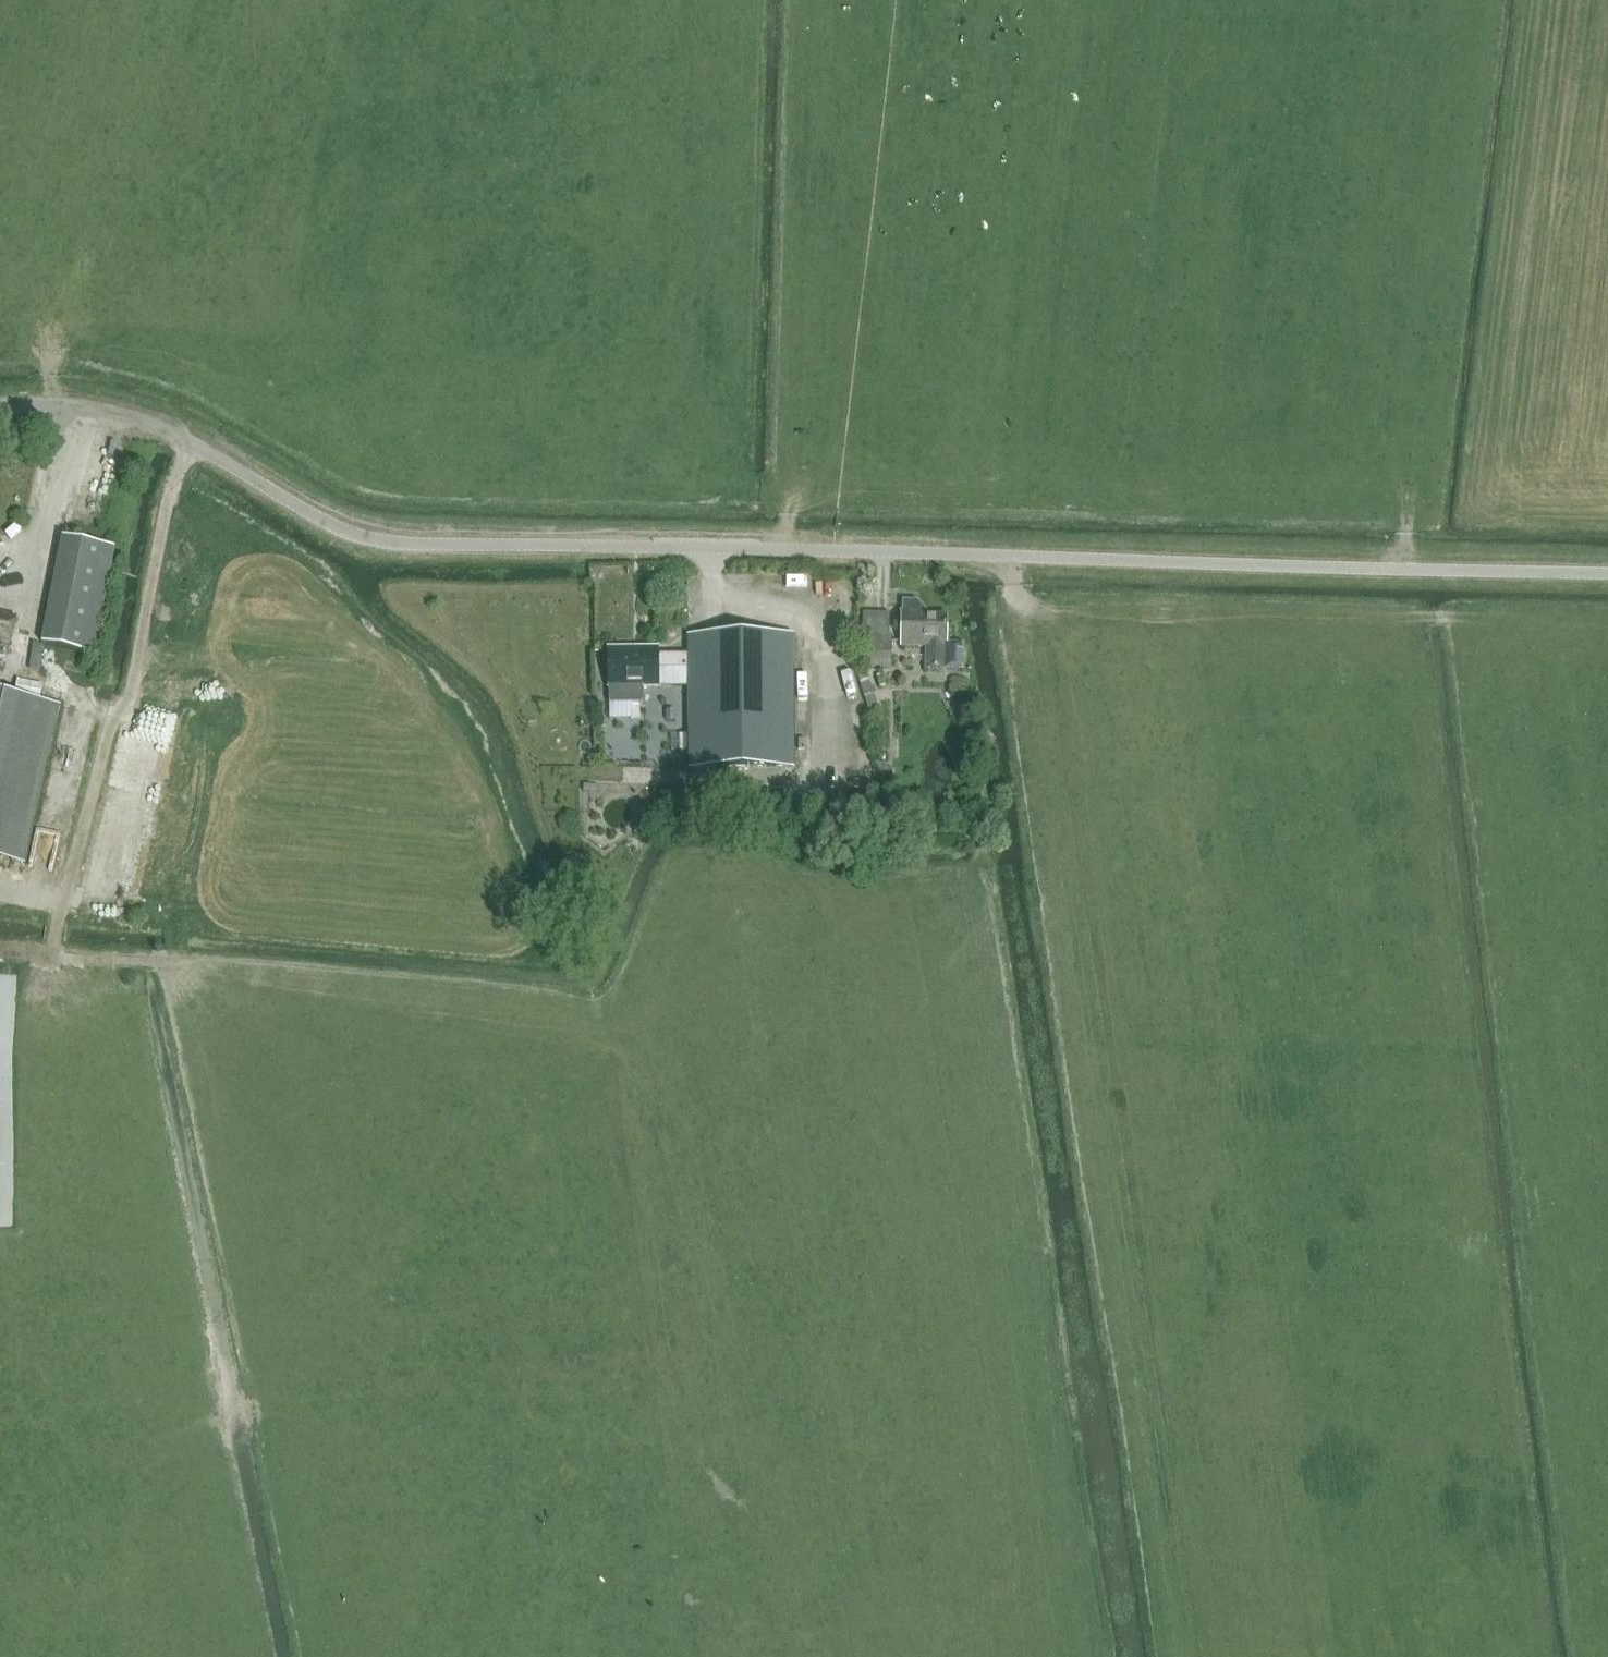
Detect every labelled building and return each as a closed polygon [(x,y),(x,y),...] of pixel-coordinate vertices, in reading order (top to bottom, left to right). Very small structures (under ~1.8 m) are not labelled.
[(65,537),(46,644),(99,653),(118,547),(65,537)] [(902,602),(901,618),(901,648),(925,648),(924,670),(962,671),(963,644),(945,644),(946,617),(931,617),(918,603),(902,602)] [(0,649),(9,651),(17,619),(0,615),(0,649)] [(687,751),(687,767),(792,768),(792,636),(687,637),(687,655),(687,668),(687,685),(687,702),(687,735),(687,751)] [(888,668),(890,642),(860,640),(858,666),(888,668)] [(607,651),(607,687),(657,687),(657,685),(657,668),(687,668),(687,655),(657,655),(657,650),(607,651)] [(857,675),(867,706),(868,711),(877,708),(866,672),(857,675)] [(43,685),(17,680),(15,694),(40,699),(43,685)] [(23,863),(58,706),(0,694),(0,857),(23,863)] [(676,722),(675,711),(666,711),(666,722),(676,722)] [(672,735),(672,751),(687,751),(687,735),(672,735)]
